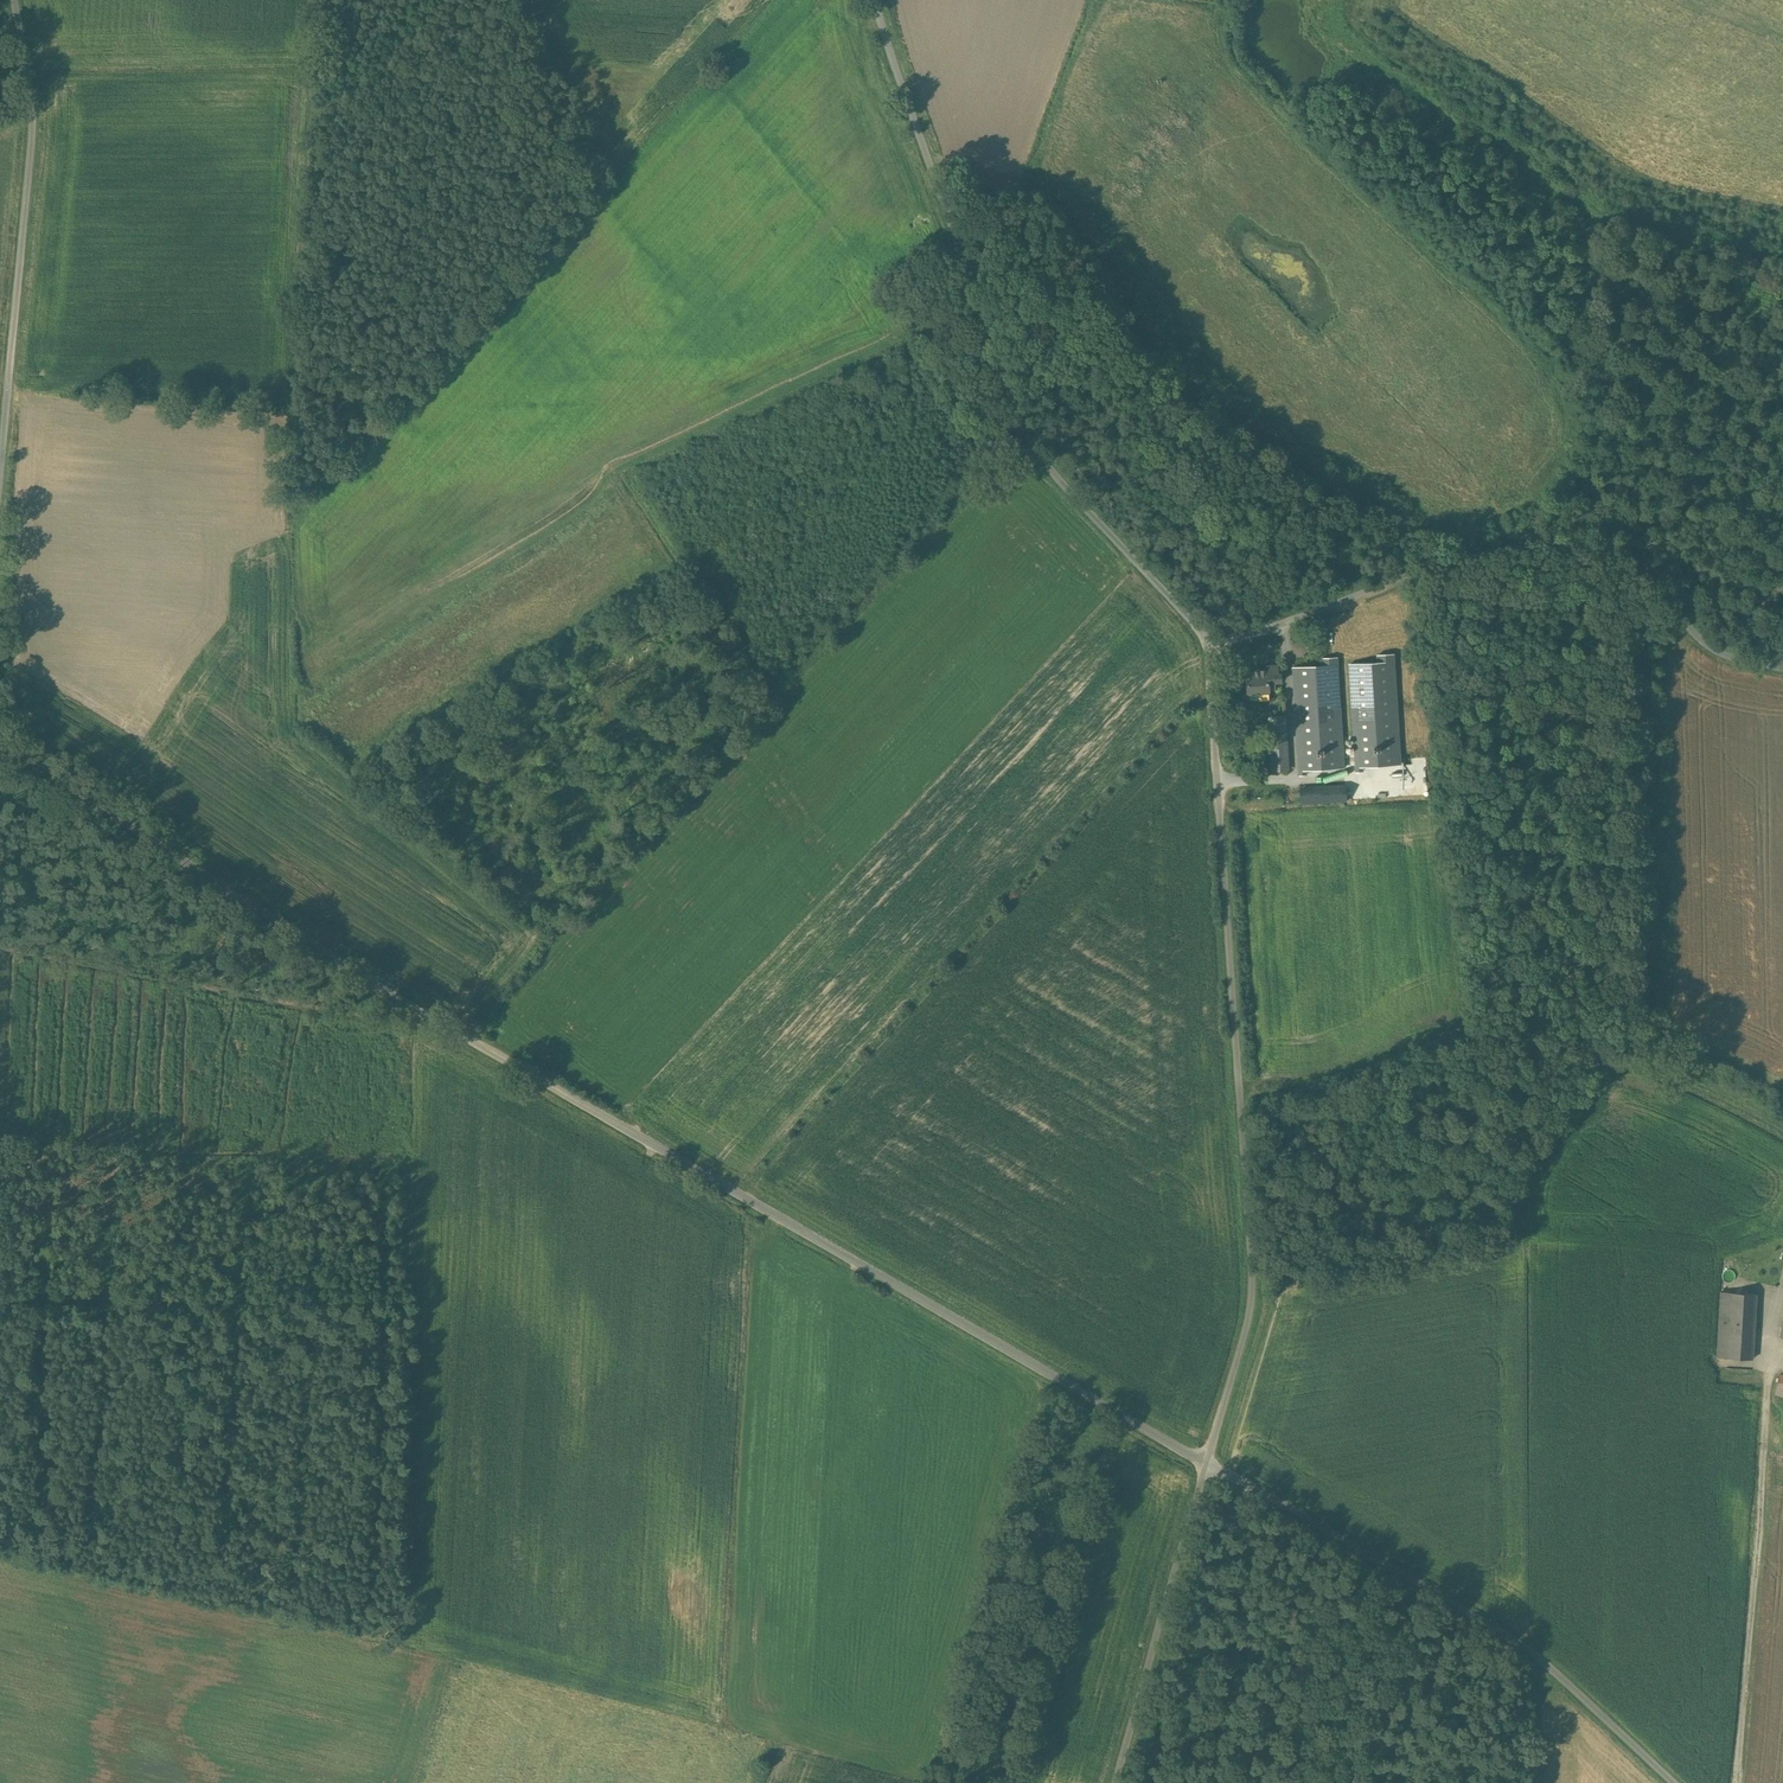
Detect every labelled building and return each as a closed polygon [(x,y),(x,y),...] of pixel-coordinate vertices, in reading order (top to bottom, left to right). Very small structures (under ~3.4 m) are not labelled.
[(1355,766),(1401,764),(1394,652),(1376,653),(1377,660),(1348,662),(1355,766)] [(1278,665),(1267,666),(1268,669),(1246,671),(1247,693),(1248,693),(1249,701),(1259,701),(1258,691),(1269,690),(1269,689),(1275,688),(1274,681),(1281,681),(1281,674),(1278,674),(1278,665)] [(1337,665),(1294,668),(1300,769),(1343,767),(1337,665)] [(1269,717),(1271,759),(1287,758),(1285,716),(1269,717)] [(1287,758),(1271,759),(1272,771),(1288,770),(1287,758)] [(1344,786),(1301,788),(1302,803),(1345,800),(1345,794),(1347,794),(1347,792),(1345,792),(1344,786)] [(1339,1248),(1326,1251),(1328,1261),(1341,1259),(1339,1248)] [(1755,1293),(1721,1292),(1717,1357),(1752,1359),(1755,1293)] [(1779,1374),(1775,1394),(1782,1396),(1782,1375),(1779,1374)]
